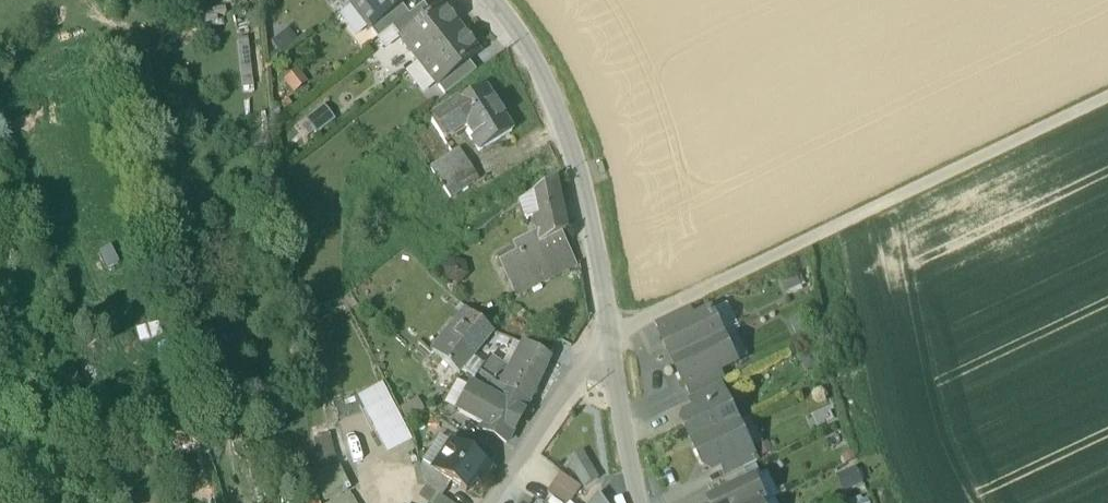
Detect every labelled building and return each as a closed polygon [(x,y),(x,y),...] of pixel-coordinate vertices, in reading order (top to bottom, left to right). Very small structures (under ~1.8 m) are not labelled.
[(351,5),(370,29),(401,4),(406,0),(358,0),(351,5)] [(401,4),(370,29),(378,39),(392,28),(409,15),(401,4)] [(409,15),(392,28),(400,38),(431,14),(423,4),(409,15)] [(431,14),(400,38),(419,62),(460,30),(442,6),(431,14)] [(460,30),(419,62),(437,85),(468,61),(478,53),(460,30)] [(468,61),(437,85),(445,95),(476,71),(468,61)] [(483,90),(452,111),(463,129),(464,130),(480,154),(512,132),(483,90)] [(324,104),(302,122),(313,136),(335,118),(324,104)] [(452,111),(432,123),(445,142),(463,129),(452,111)] [(458,150),(430,169),(450,198),(478,178),(458,150)] [(535,194),(537,208),(557,198),(554,181),(535,194)] [(557,198),(537,208),(533,214),(540,236),(541,243),(559,233),(564,231),(557,198)] [(540,236),(509,251),(509,252),(497,259),(507,279),(566,250),(559,233),(541,243),(540,236)] [(566,250),(507,279),(514,293),(573,264),(566,250)] [(690,307),(655,324),(661,336),(696,319),(690,307)] [(696,319),(661,336),(673,361),(724,337),(712,311),(696,319)] [(490,330),(470,314),(446,343),(464,360),(484,338),(489,332),(490,330)] [(510,339),(489,332),(484,338),(506,349),(510,339)] [(724,337),(673,361),(685,387),(720,370),(736,363),(724,337)] [(464,360),(446,343),(436,354),(455,371),(464,360)] [(518,360),(543,373),(550,360),(525,346),(518,360)] [(543,373),(518,360),(513,362),(507,374),(502,383),(505,384),(502,390),(504,391),(527,403),(543,373)] [(507,374),(489,364),(484,363),(478,373),(502,390),(505,384),(502,383),(507,374)] [(720,370),(685,387),(691,399),(720,385),(726,382),(720,370)] [(502,390),(478,373),(474,379),(469,387),(497,403),(504,391),(502,390)] [(720,385),(691,399),(697,411),(726,398),(720,385)] [(504,391),(497,403),(469,387),(457,411),(484,426),(482,430),(506,444),(527,403),(504,391)] [(697,411),(686,417),(684,424),(694,446),(739,424),(726,398),(697,411)] [(411,436),(392,399),(371,409),(390,447),(411,436)] [(334,422),(312,428),(324,473),(346,467),(334,422)] [(739,424),(694,446),(704,467),(712,470),(722,465),(751,451),(739,424)] [(490,468),(451,442),(433,469),(432,471),(451,484),(465,493),(473,482),(478,485),(490,468)] [(572,459),(587,486),(600,478),(585,451),(572,459)] [(751,451),(722,465),(728,478),(744,470),(744,471),(758,464),(751,451)] [(451,484),(432,471),(433,469),(423,462),(419,467),(424,486),(441,498),(451,484)] [(728,478),(708,488),(714,499),(749,482),(744,471),(744,470),(728,478)] [(582,487),(562,474),(550,493),(565,502),(572,502),(582,487)] [(709,501),(710,502),(765,502),(754,480),(749,482),(714,499),(709,501)] [(424,486),(416,498),(424,502),(449,502),(424,486)] [(600,494),(592,502),(606,502),(600,494)]
